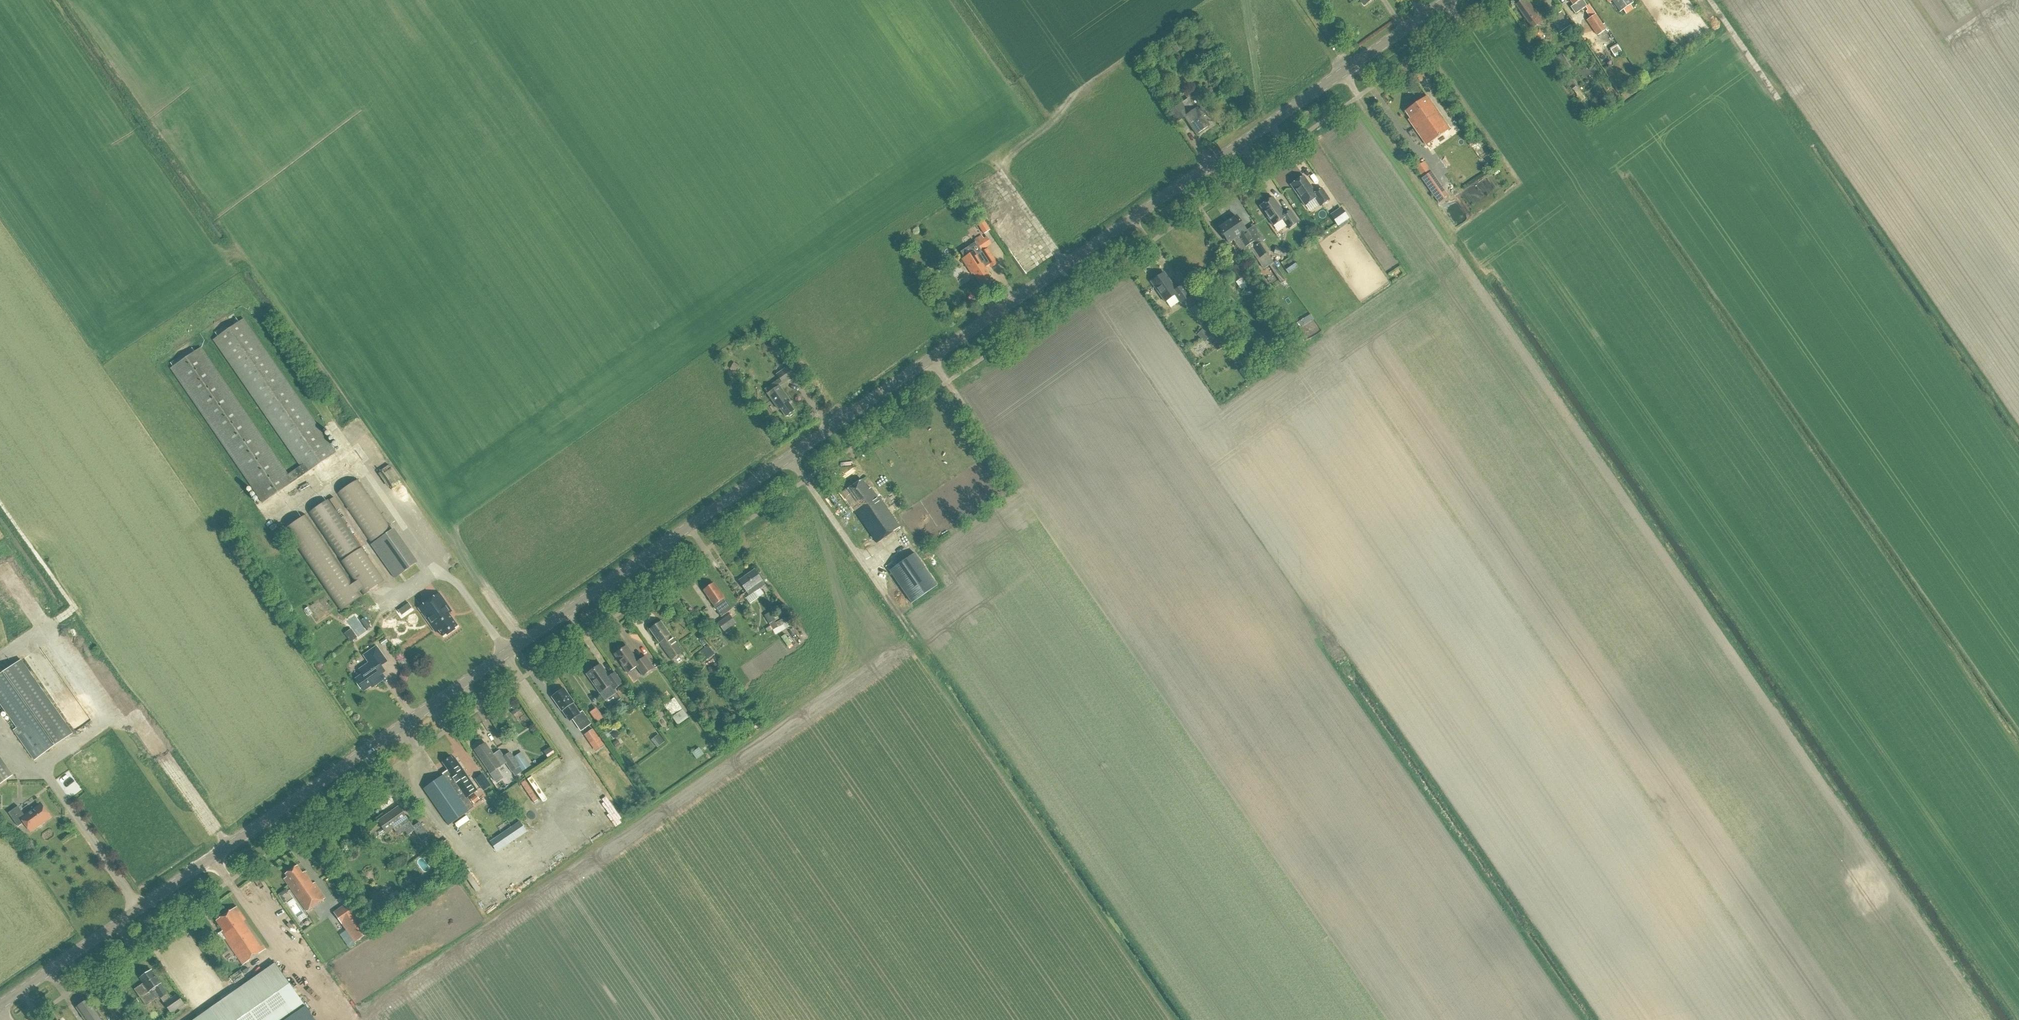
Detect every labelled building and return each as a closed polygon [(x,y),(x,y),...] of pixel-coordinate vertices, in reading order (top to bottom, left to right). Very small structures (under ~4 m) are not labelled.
[(1527,0),(1522,0),(1515,5),(1532,29),(1539,24),(1533,16),(1537,14),(1527,0)] [(1573,5),(1570,7),(1575,14),(1586,6),(1582,0),(1569,0),(1573,5)] [(1619,12),(1633,2),(1631,0),(1611,0),(1619,12)] [(1570,26),(1561,13),(1549,20),(1559,34),(1570,26)] [(1595,15),(1586,21),(1597,37),(1606,30),(1595,15)] [(1593,39),(1591,45),(1604,48),(1605,43),(1593,39)] [(1551,53),(1543,42),(1538,46),(1546,57),(1551,53)] [(1612,57),(1620,52),(1615,45),(1607,50),(1612,57)] [(1427,96),(1405,112),(1410,119),(1408,120),(1426,146),(1450,129),(1427,96)] [(1184,117),(1196,135),(1209,126),(1203,117),(1206,115),(1201,109),(1198,110),(1197,108),(1195,109),(1188,99),(1169,112),(1177,123),(1184,117)] [(1416,168),(1440,202),(1448,197),(1424,162),(1416,168)] [(1291,185),(1305,206),(1315,199),(1320,207),(1330,200),(1322,188),(1315,193),(1304,176),(1291,185)] [(1282,220),(1289,229),(1298,222),(1290,211),(1285,215),(1273,197),(1260,206),(1273,226),(1282,220)] [(1332,218),(1338,226),(1348,219),(1343,211),(1332,218)] [(1254,247),(1260,243),(1265,240),(1255,225),(1246,231),(1236,216),(1226,223),(1229,228),(1231,226),(1246,247),(1252,243),(1254,247)] [(978,222),(985,235),(992,230),(984,218),(978,222)] [(1241,250),(1246,247),(1231,226),(1229,228),(1226,223),(1219,228),(1229,244),(1234,240),(1241,250)] [(976,240),(983,251),(994,245),(989,237),(985,239),(983,235),(976,240)] [(1253,248),(1260,258),(1267,253),(1260,243),(1254,247),(1253,248)] [(1274,253),(1289,257),(1290,251),(1275,248),(1274,253)] [(976,284),(978,284),(980,283),(981,283),(990,277),(985,269),(990,266),(991,268),(997,263),(988,249),(981,253),(988,263),(984,266),(974,252),(962,259),(972,274),(974,273),(976,276),(974,278),(973,280),(976,284)] [(1210,269),(1216,276),(1222,270),(1216,263),(1210,269)] [(1243,278),(1235,266),(1228,271),(1236,282),(1243,278)] [(1182,286),(1176,290),(1164,273),(1151,282),(1165,303),(1175,296),(1180,304),(1190,297),(1182,286)] [(1191,310),(1201,324),(1210,318),(1200,304),(1191,310)] [(1294,321),(1297,327),(1311,321),(1308,315),(1294,321)] [(214,340),(301,466),(289,475),(202,348),(171,369),(262,503),(335,453),(243,319),(214,340)] [(1196,335),(1204,342),(1209,336),(1202,329),(1196,335)] [(749,342),(741,347),(744,351),(752,345),(749,342)] [(791,367),(777,377),(779,381),(776,383),(778,386),(796,373),(791,367)] [(1238,371),(1245,380),(1249,377),(1242,368),(1238,371)] [(772,391),(771,389),(769,390),(771,392),(768,394),(778,409),(780,408),(786,417),(787,416),(789,416),(789,417),(793,414),(793,412),(794,411),(788,403),(790,402),(779,386),(772,391)] [(392,487),(404,479),(393,463),(381,471),(392,487)] [(375,552),(378,550),(400,584),(425,567),(397,525),(391,529),(358,479),(336,493),(375,552)] [(842,493),(877,543),(900,528),(878,496),(877,497),(871,488),(869,490),(862,480),(842,493)] [(353,584),(306,515),(285,529),(341,610),(362,596),(359,592),(360,591),(363,595),(385,581),(330,499),(308,513),(341,562),(355,583),(353,584)] [(906,553),(914,549),(907,537),(900,541),(906,553)] [(876,554),(882,565),(888,561),(882,551),(876,554)] [(915,553),(889,571),(912,603),(937,586),(915,553)] [(747,592),(751,589),(754,593),(765,585),(762,581),(755,570),(739,581),(747,592)] [(713,603),(714,605),(713,605),(721,617),(732,609),(724,598),(714,584),(704,591),(710,599),(709,601),(711,603),(713,603)] [(439,630),(444,638),(459,628),(449,614),(452,611),(440,594),(419,609),(436,633),(439,630)] [(399,607),(405,615),(415,607),(409,599),(399,607)] [(776,619),(772,611),(766,615),(769,622),(776,619)] [(729,615),(718,623),(724,632),(736,623),(729,615)] [(660,643),(661,642),(663,645),(662,646),(671,659),(682,652),(661,622),(656,625),(654,626),(652,627),(652,629),(650,630),(660,643)] [(362,625),(354,631),(358,636),(358,637),(367,631),(362,625)] [(356,679),(364,691),(375,684),(376,686),(383,681),(379,676),(385,672),(380,664),(386,659),(377,646),(366,654),(371,661),(359,670),(362,674),(356,679)] [(636,666),(643,676),(654,668),(645,657),(638,662),(627,646),(615,655),(627,673),(636,666)] [(698,655),(703,662),(714,654),(709,647),(698,655)] [(21,732),(17,735),(35,760),(73,733),(22,660),(0,675),(0,703),(21,732)] [(601,665),(586,674),(600,693),(605,700),(616,693),(614,690),(623,684),(615,673),(609,677),(601,665)] [(563,711),(570,721),(571,720),(572,719),(580,714),(579,713),(573,704),(574,703),(564,689),(552,697),(562,711),(563,711)] [(665,705),(673,717),(674,716),(680,725),(691,718),(685,709),(684,709),(676,697),(665,705)] [(599,721),(606,717),(600,707),(593,711),(599,721)] [(580,714),(572,719),(580,731),(591,723),(582,711),(579,713),(580,714)] [(593,729),(584,735),(592,747),(601,741),(593,729)] [(660,736),(652,741),(657,747),(664,741),(660,736)] [(485,743),(476,750),(481,757),(480,757),(491,773),(501,766),(506,763),(503,758),(504,757),(500,751),(493,755),(485,743)] [(551,747),(543,752),(548,759),(556,754),(551,747)] [(510,753),(503,758),(512,772),(520,767),(523,771),(531,765),(522,752),(513,757),(510,753)] [(13,775),(0,757),(0,784),(13,775)] [(444,776),(469,811),(474,807),(462,790),(472,782),(455,759),(453,760),(451,757),(443,763),(449,771),(449,772),(444,776)] [(520,767),(512,772),(515,776),(523,771),(520,767)] [(486,773),(477,779),(486,791),(494,785),(486,773)] [(424,789),(449,825),(469,811),(444,776),(444,775),(424,789)] [(25,822),(31,831),(51,817),(42,804),(25,816),(18,806),(9,813),(18,827),(25,822)] [(394,828),(398,835),(412,825),(399,806),(378,821),(387,833),(394,828)] [(491,841),(498,851),(531,830),(524,819),(491,841)] [(443,843),(448,850),(452,847),(447,840),(443,843)] [(439,862),(444,869),(450,865),(445,858),(439,862)] [(287,877),(284,879),(307,911),(325,898),(314,883),(313,884),(304,872),(303,873),(298,865),(285,874),(287,877)] [(339,894),(345,902),(349,899),(344,891),(339,894)] [(303,912),(296,900),(291,903),(298,915),(303,912)] [(336,915),(355,942),(371,931),(352,904),(336,915)] [(225,939),(243,965),(266,949),(237,907),(217,921),(223,931),(222,932),(226,938),(225,939)] [(305,1005),(276,963),(236,991),(202,1015),(195,1019),(283,1019),(305,1005)] [(164,1003),(171,1013),(185,1004),(178,994),(171,999),(167,994),(168,994),(161,984),(161,983),(152,970),(141,978),(145,983),(136,990),(141,997),(154,988),(161,998),(165,1003),(164,1003)] [(82,1017),(84,1019),(104,1019),(90,999),(88,1000),(87,1000),(84,1002),(84,1003),(77,1008),(83,1016),(82,1017)]
